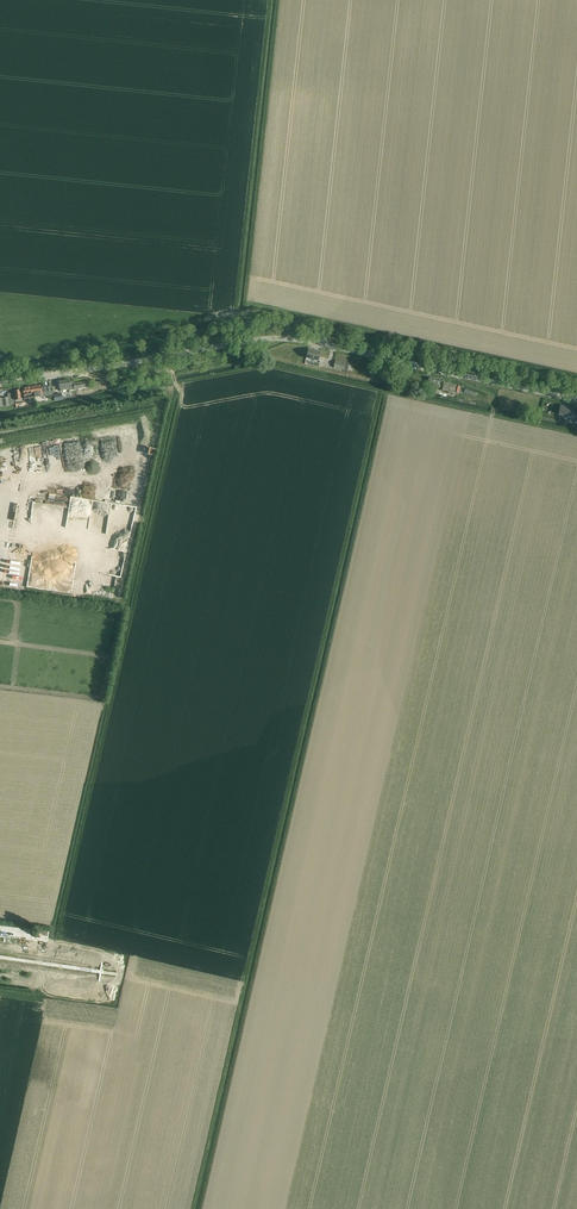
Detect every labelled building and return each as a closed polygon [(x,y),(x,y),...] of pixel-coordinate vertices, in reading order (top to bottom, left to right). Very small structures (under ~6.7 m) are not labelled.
[(320,351),(308,348),(305,358),(306,358),(318,361),(320,351)] [(348,363),(335,360),(334,368),(347,370),(348,363)] [(439,388),(441,379),(430,376),(429,382),(434,384),(433,387),(439,388)] [(70,380),(59,381),(60,388),(60,389),(60,390),(71,389),(74,388),(73,383),(70,384),(70,381),(70,380)] [(456,385),(444,382),(442,390),(443,390),(443,392),(448,393),(454,394),(456,385)] [(32,387),(33,397),(34,397),(42,395),(42,393),(47,392),(51,391),(51,386),(46,387),(41,388),(40,385),(32,387)] [(23,391),(21,392),(21,394),(24,394),(24,395),(25,399),(34,398),(33,397),(32,387),(23,388),(23,391)] [(9,405),(14,404),(12,393),(7,394),(8,397),(0,399),(0,406),(9,405)] [(572,417),(573,408),(561,406),(559,415),(572,417)]
